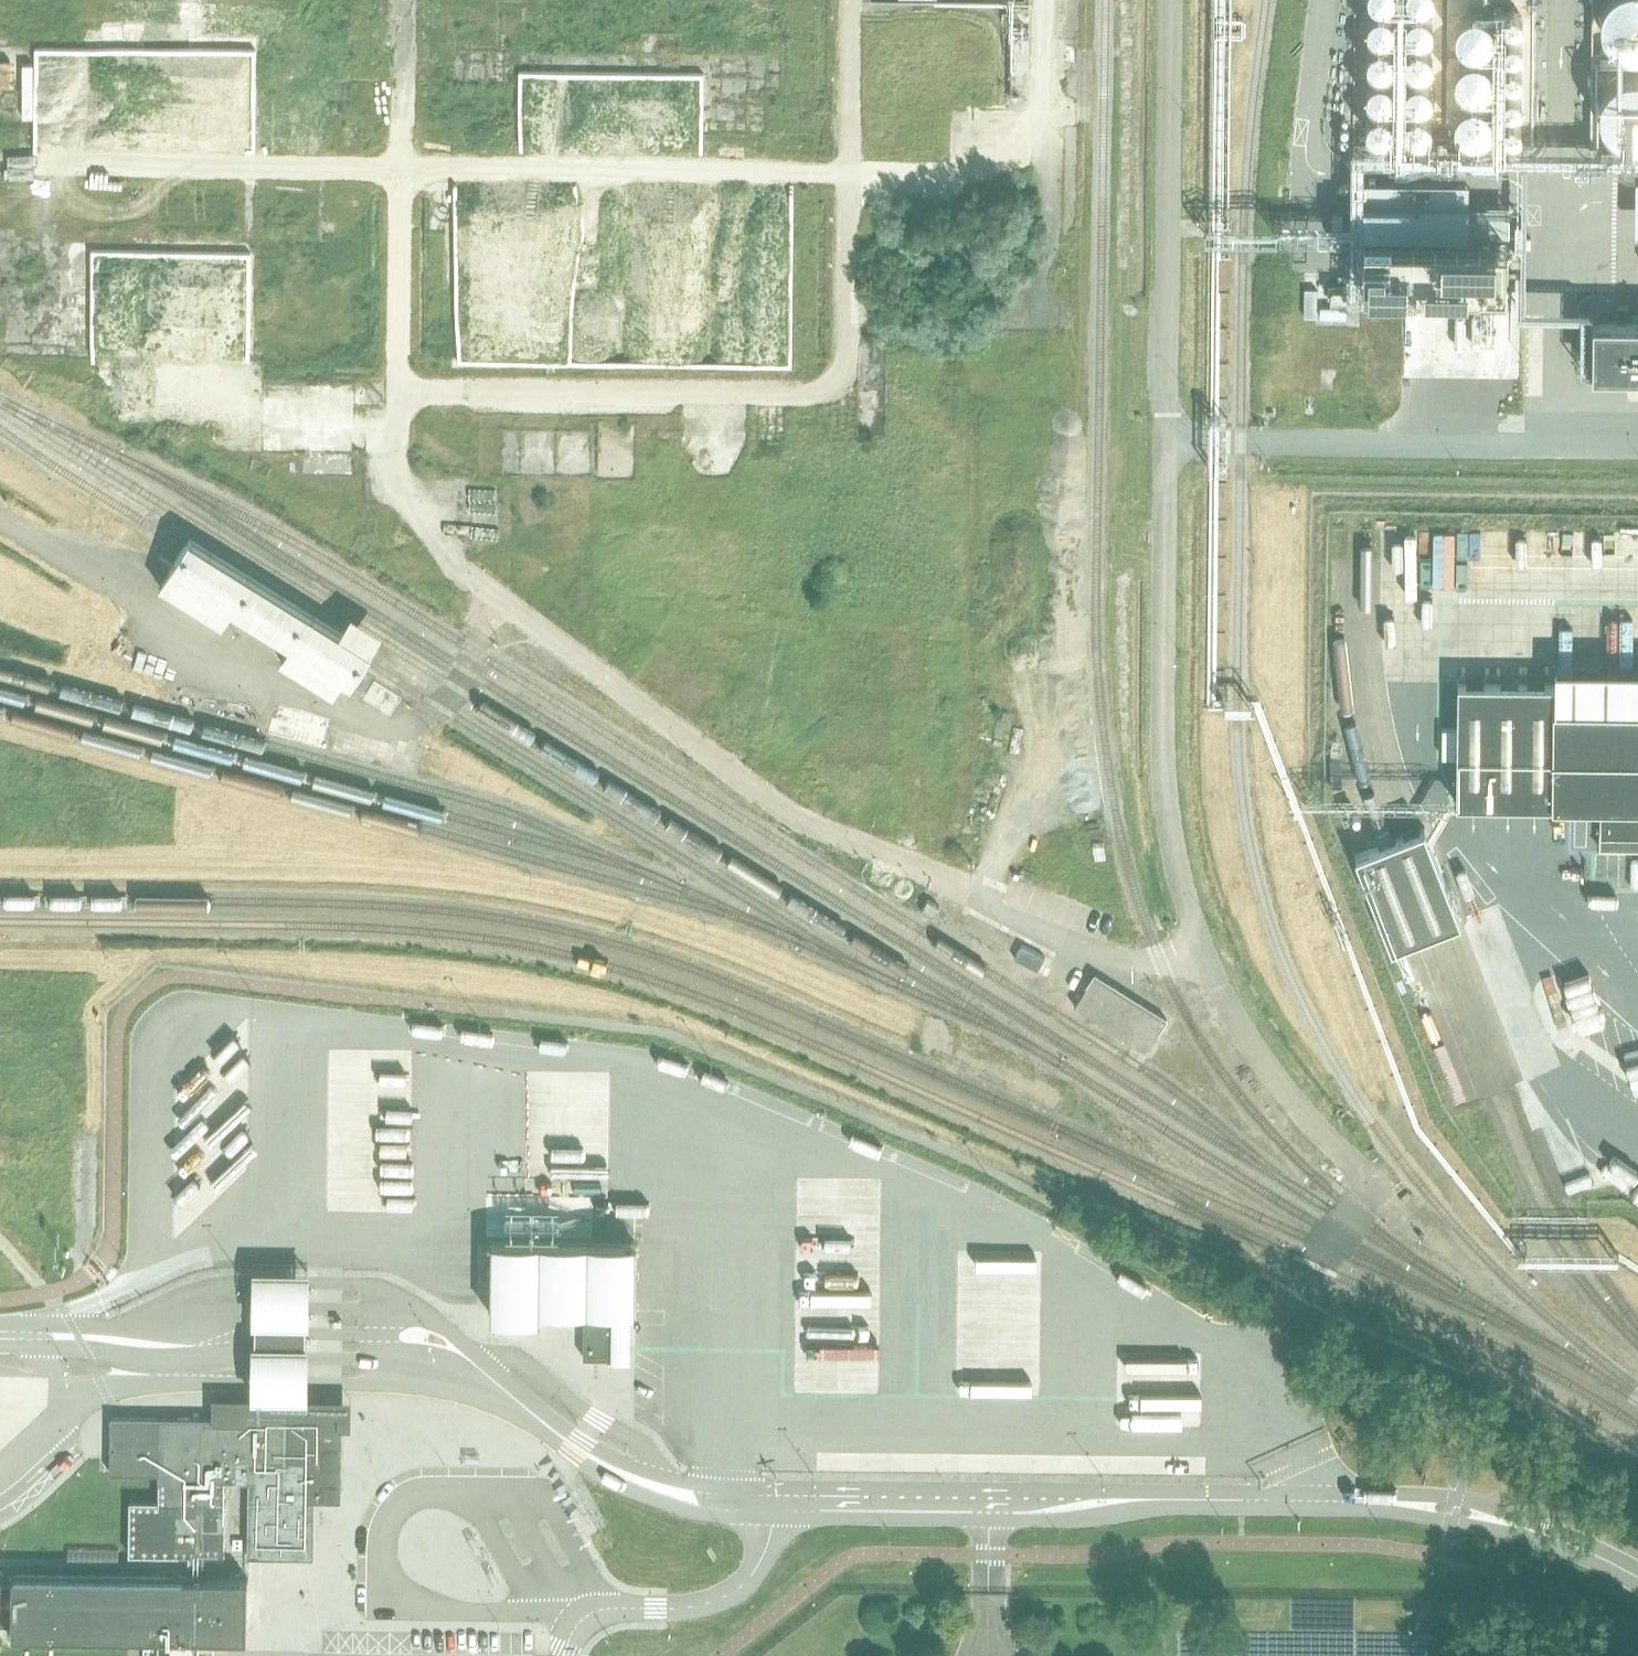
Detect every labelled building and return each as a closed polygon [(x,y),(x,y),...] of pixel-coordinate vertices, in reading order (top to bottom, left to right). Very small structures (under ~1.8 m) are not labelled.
[(1370,16),(1389,23),(1378,50),(1378,51),(1391,56),(1383,75),(1397,80),(1386,108),(1386,111),(1398,115),(1412,116),(1419,118),(1435,119),(1450,114),(1453,106),(1444,80),(1453,77),(1454,70),(1449,58),(1464,22),(1477,17),(1481,8),(1459,7),(1456,0),(1371,0),(1370,16)] [(1483,66),(1511,58),(1504,32),(1475,40),(1483,66)] [(1502,114),(1503,80),(1480,79),(1479,113),(1502,114)] [(1469,182),(1363,181),(1361,285),(1508,287),(1508,206),(1470,205),(1469,182)] [(1581,341),(1581,355),(1593,355),(1592,373),(1637,373),(1637,321),(1626,321),(1626,306),(1615,305),(1615,321),(1593,320),(1593,341),(1581,341)] [(1414,542),(1414,570),(1468,570),(1468,530),(1441,530),(1441,541),(1414,542)] [(350,683),(371,650),(189,537),(159,585),(221,623),(231,608),(289,645),(280,659),(332,692),(342,677),(350,683)] [(1579,631),(1597,630),(1596,617),(1578,617),(1579,631)] [(1558,671),(1558,685),(1515,684),(1458,684),(1458,691),(1457,724),(1439,724),(1439,753),(1458,753),(1457,804),(1515,804),(1555,805),(1555,807),(1601,807),(1601,830),(1601,849),(1637,849),(1637,672),(1558,671)] [(1354,854),(1391,947),(1424,934),(1425,934),(1447,925),(1449,924),(1460,920),(1424,827),(1412,831),(1409,832),(1388,840),(1388,841),(1354,854)] [(1045,956),(1022,944),(1015,957),(1038,969),(1045,956)] [(1080,1001),(1155,1050),(1178,1014),(1102,966),(1080,1001)] [(412,1079),(412,1044),(352,1044),(351,1078),(412,1079)] [(335,1165),(392,1168),(393,1151),(335,1149),(335,1165)] [(356,1200),(393,1201),(394,1173),(357,1172),(356,1200)] [(651,1300),(652,1221),(507,1219),(506,1298),(651,1300)] [(255,1273),(254,1329),(257,1330),(307,1331),(311,1331),(312,1274),(275,1273),(255,1273)] [(639,1350),(640,1305),(620,1304),(620,1322),(601,1321),(600,1340),(620,1341),(620,1349),(639,1350)] [(257,1330),(256,1348),(307,1349),(307,1331),(257,1330)] [(256,1348),(253,1348),(252,1406),(311,1408),(312,1349),(307,1349),(256,1348)] [(189,1554),(188,1576),(199,1576),(199,1554),(223,1555),(224,1480),(248,1480),(248,1555),(304,1556),(305,1499),(340,1500),(341,1408),(311,1408),(252,1406),(230,1406),(230,1417),(110,1416),(109,1471),(158,1472),(157,1500),(129,1500),(128,1553),(189,1554)] [(0,1582),(0,1625),(11,1625),(12,1634),(173,1636),(200,1636),(246,1637),(247,1577),(199,1576),(188,1576),(12,1574),(12,1582),(0,1582)] [(173,1636),(172,1655),(200,1655),(200,1636),(173,1636)] [(325,1642),(325,1653),(351,1653),(351,1643),(325,1642)]
